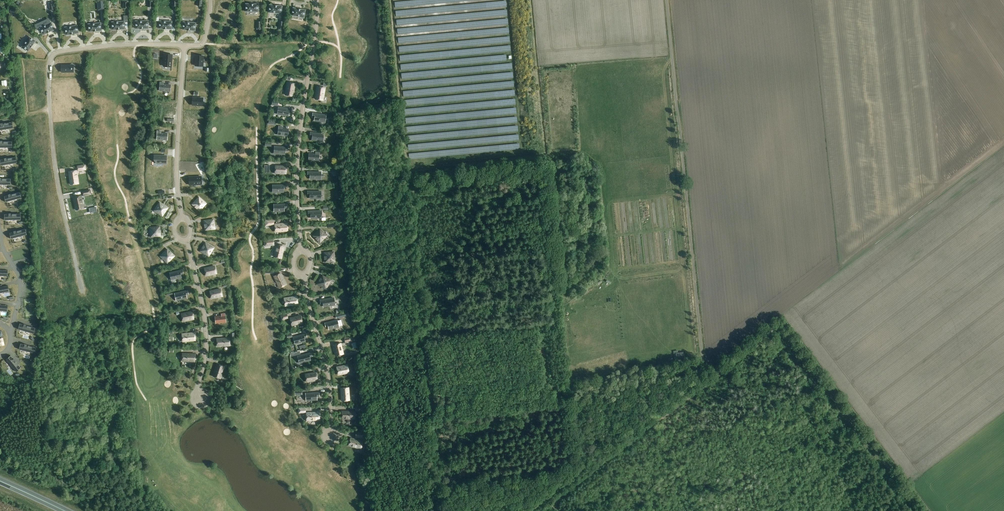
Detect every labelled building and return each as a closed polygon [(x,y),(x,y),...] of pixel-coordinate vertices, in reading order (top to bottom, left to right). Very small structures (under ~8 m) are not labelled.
[(97,10),(105,9),(104,0),(102,0),(96,1),(97,10)] [(250,4),(246,4),(246,11),(258,12),(258,4),(254,4),(250,4)] [(274,5),(270,5),(269,12),(281,14),(282,6),(278,5),(274,5)] [(297,8),(293,8),(292,15),(304,17),(305,10),(301,9),(297,8)] [(49,18),(35,24),(37,29),(40,27),(43,34),(54,29),(51,22),(49,18)] [(124,21),(112,22),(112,30),(125,29),(124,21)] [(159,21),(159,28),(163,29),(167,29),(172,29),(172,21),(159,21)] [(196,23),(183,22),(183,29),(195,31),(196,23)] [(102,30),(101,23),(88,24),(89,32),(102,30)] [(77,25),(65,27),(66,35),(78,33),(77,25)] [(29,36),(22,46),(28,51),(35,41),(29,36)] [(164,54),(164,66),(171,66),(172,55),(164,54)] [(68,64),(58,65),(59,73),(69,71),(68,64)] [(164,82),(160,82),(159,90),(170,91),(171,85),(164,84),(164,82)] [(293,96),(295,84),(288,82),(285,95),(293,96)] [(325,88),(317,87),(315,99),(323,100),(325,88)] [(63,96),(62,103),(73,106),(75,99),(63,96)] [(291,109),(278,107),(277,114),(288,115),(289,112),(291,112),(291,109)] [(326,115),(313,113),(312,117),(315,117),(314,120),(325,122),(326,115)] [(0,124),(0,130),(13,128),(12,122),(0,124)] [(289,129),(282,128),(282,126),(279,126),(279,128),(278,134),(288,136),(289,129)] [(157,131),(157,139),(167,140),(167,133),(161,133),(161,131),(157,131)] [(310,132),(310,136),(312,136),(312,140),(323,141),(323,134),(310,132)] [(309,160),(319,161),(319,154),(319,152),(315,152),(315,154),(309,153),(309,160)] [(15,157),(1,159),(2,165),(16,163),(15,157)] [(78,183),(76,170),(69,172),(71,184),(78,183)] [(19,192),(5,196),(6,202),(21,198),(19,192)] [(83,208),(81,196),(74,197),(76,210),(83,208)] [(199,197),(193,204),(200,210),(206,203),(199,197)] [(160,203),(154,210),(162,215),(167,208),(160,203)] [(213,219),(204,221),(205,230),(215,229),(213,219)] [(288,231),(287,223),(275,224),(275,231),(288,231)] [(159,227),(150,227),(151,237),(160,236),(159,227)] [(25,229),(10,233),(12,239),(26,235),(25,229)] [(313,236),(320,242),(326,236),(320,229),(313,236)] [(205,243),(201,251),(209,256),(213,248),(205,243)] [(284,246),(277,244),(274,256),(281,258),(284,246)] [(202,256),(197,254),(199,250),(195,249),(193,256),(201,258),(202,256)] [(174,256),(167,250),(161,256),(167,263),(174,256)] [(324,253),(325,262),(334,261),(334,252),(324,253)] [(205,268),(206,275),(216,273),(215,266),(205,268)] [(182,270),(170,273),(171,280),(181,277),(180,274),(183,273),(182,270)] [(279,287),(286,284),(281,273),(274,276),(279,287)] [(323,276),(318,284),(326,288),(330,280),(323,276)] [(275,289),(270,277),(266,279),(271,291),(275,289)] [(220,289),(210,291),(212,298),(222,296),(220,289)] [(187,290),(175,293),(176,300),(187,298),(186,294),(188,294),(187,290)] [(298,304),(297,296),(284,298),(285,306),(298,304)] [(321,303),(323,303),(324,306),(335,305),(334,298),(320,300),(321,303)] [(192,311),(182,314),(183,321),(194,319),(192,311)] [(221,316),(215,316),(216,323),(226,322),(225,313),(221,314),(221,316)] [(302,323),(300,315),(290,318),(292,325),(302,323)] [(328,326),(329,329),(339,327),(338,320),(325,323),(326,326),(328,326)] [(20,323),(19,329),(33,333),(35,327),(20,323)] [(194,333),(182,334),(183,341),(195,340),(194,333)] [(293,337),(295,344),(305,341),(304,338),(306,337),(305,334),(293,337)] [(229,338),(217,339),(217,346),(230,345),(229,338)] [(333,345),(336,355),(343,354),(341,343),(333,345)] [(21,344),(20,349),(34,353),(36,347),(21,344)] [(684,362),(683,358),(684,358),(683,352),(676,353),(677,363),(684,362)] [(195,362),(196,353),(182,353),(182,362),(195,362)] [(311,353),(298,356),(299,363),(310,360),(310,357),(312,356),(311,353)] [(11,356),(6,360),(16,371),(21,367),(11,356)] [(217,364),(213,376),(220,378),(224,366),(217,364)] [(347,365),(338,367),(337,367),(338,374),(349,372),(347,365)] [(209,366),(205,377),(211,380),(215,368),(209,366)] [(317,380),(316,372),(305,374),(307,381),(317,380)] [(342,400),(349,400),(348,388),(341,388),(342,400)] [(363,441),(351,438),(349,445),(361,449),(363,441)]
